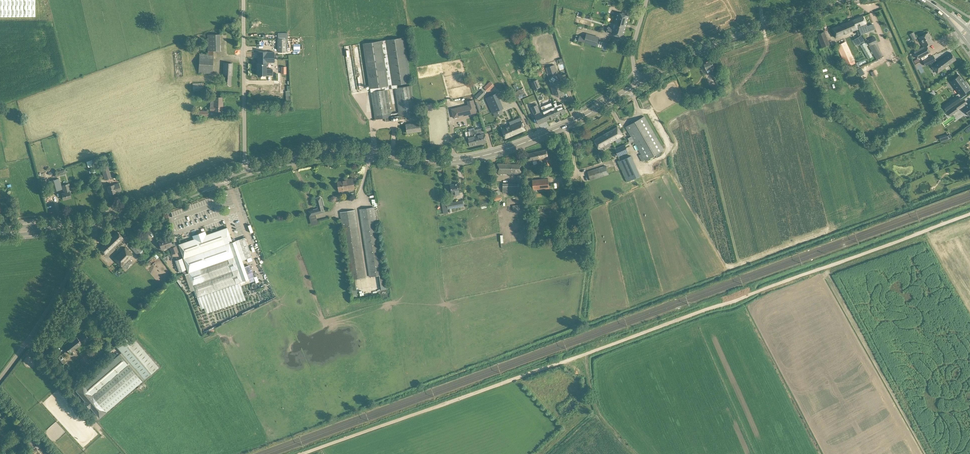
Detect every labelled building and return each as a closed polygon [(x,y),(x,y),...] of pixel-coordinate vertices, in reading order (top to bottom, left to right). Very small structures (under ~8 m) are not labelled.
[(35,16),(35,0),(0,0),(0,16),(35,16)] [(916,12),(902,7),(899,16),(913,20),(916,12)] [(617,12),(614,23),(626,27),(629,16),(617,12)] [(863,16),(854,19),(855,24),(860,22),(860,24),(858,25),(860,30),(861,34),(867,32),(865,28),(867,27),(865,20),(863,16)] [(832,28),(834,33),(835,38),(857,29),(855,24),(854,19),(832,28)] [(626,27),(614,23),(614,24),(616,24),(615,28),(608,27),(606,32),(611,33),(623,37),(626,27)] [(817,34),(819,39),(822,47),(830,44),(824,31),(817,34)] [(928,32),(919,37),(924,47),(927,46),(933,43),(930,37),(928,32)] [(199,72),(207,73),(212,73),(213,54),(213,50),(220,50),(219,34),(207,34),(208,51),(208,54),(200,54),(199,72)] [(575,39),(578,40),(578,41),(596,46),(599,37),(587,34),(585,38),(580,36),(576,35),(575,39)] [(863,34),(854,39),(858,46),(866,41),(863,34)] [(868,40),(870,46),(877,60),(880,58),(873,45),(875,44),(878,42),(875,36),(868,40)] [(411,82),(404,37),(363,43),(370,88),(371,91),(375,119),(385,118),(386,122),(406,119),(406,115),(416,113),(412,85),(398,87),(397,84),(411,82)] [(286,52),(287,52),(287,44),(286,44),(286,38),(277,39),(278,52),(286,52)] [(846,43),(837,46),(846,67),(854,63),(846,43)] [(924,47),(914,52),(917,58),(930,52),(927,46),(924,47)] [(267,51),(258,51),(258,63),(257,63),(257,75),(266,75),(273,75),(273,69),(266,69),(266,64),(267,64),(267,62),(274,62),(274,52),(267,52),(267,51)] [(932,66),(935,70),(939,67),(941,70),(956,59),(951,53),(932,66)] [(703,63),(705,68),(706,70),(710,69),(713,76),(715,81),(721,79),(718,73),(717,74),(714,67),(714,66),(711,60),(703,63)] [(221,81),(221,85),(226,86),(231,86),(231,75),(232,75),(233,63),(223,63),(223,81),(221,81)] [(555,64),(545,68),(549,77),(548,78),(554,95),(558,97),(561,96),(561,97),(562,96),(565,95),(555,64)] [(969,89),(959,76),(952,81),(952,82),(952,81),(961,94),(969,89)] [(537,79),(531,82),(534,89),(540,87),(537,79)] [(254,96),(262,96),(261,81),(254,81),(254,96)] [(488,92),(495,85),(490,81),(484,87),(488,92)] [(193,91),(203,90),(202,83),(192,83),(193,91)] [(523,88),(515,91),(517,97),(525,94),(523,88)] [(475,96),(479,100),(486,93),(482,89),(475,96)] [(486,98),(492,113),(503,108),(496,93),(486,98)] [(946,109),(960,99),(958,96),(944,106),(946,109)] [(210,106),(210,110),(214,110),(214,111),(222,111),(223,104),(222,104),(222,97),(214,97),(214,101),(211,101),(210,102),(210,106)] [(467,101),(468,104),(470,114),(471,114),(477,112),(474,99),(468,101),(467,101)] [(556,100),(555,101),(560,115),(566,112),(565,108),(565,107),(564,108),(563,103),(558,105),(556,100)] [(544,105),(541,107),(543,111),(547,120),(548,120),(560,115),(555,101),(553,101),(555,106),(552,107),(546,110),(545,109),(544,105)] [(954,106),(947,111),(950,116),(955,113),(958,116),(962,113),(958,108),(962,106),(960,102),(955,106),(954,106)] [(470,114),(468,104),(457,107),(451,108),(453,118),(460,117),(459,116),(470,114)] [(533,106),(531,107),(536,120),(538,124),(547,120),(543,111),(541,112),(537,104),(533,106)] [(419,121),(417,122),(417,121),(413,122),(414,123),(406,124),(407,129),(406,129),(406,130),(407,130),(407,133),(412,132),(412,131),(421,130),(421,131),(420,122),(424,121),(423,112),(418,112),(419,121)] [(508,123),(500,126),(506,138),(525,130),(519,116),(511,120),(512,122),(508,123)] [(644,116),(626,127),(641,154),(638,155),(642,162),(664,150),(644,116)] [(618,126),(609,131),(612,136),(608,138),(611,142),(623,135),(620,131),(618,126)] [(476,134),(475,129),(474,130),(474,128),(469,129),(469,131),(471,137),(468,137),(470,146),(478,144),(476,134)] [(481,128),(475,129),(476,134),(478,144),(487,141),(485,133),(483,134),(481,128)] [(601,151),(605,149),(612,145),(611,142),(608,138),(612,136),(609,131),(594,140),(599,149),(600,149),(601,151)] [(615,149),(617,152),(613,154),(615,157),(618,156),(628,152),(625,144),(615,149)] [(527,154),(528,160),(529,162),(533,161),(539,159),(544,158),(546,165),(550,164),(549,157),(548,157),(546,149),(527,154)] [(104,163),(113,160),(112,156),(115,155),(113,151),(101,156),(104,163)] [(630,155),(618,160),(626,181),(639,176),(630,155)] [(497,163),(497,168),(497,173),(521,174),(521,164),(497,163)] [(105,179),(107,179),(106,176),(111,174),(108,164),(101,166),(105,179)] [(606,166),(592,170),(588,171),(590,180),(608,174),(606,166)] [(503,192),(513,192),(513,195),(517,195),(517,193),(524,193),(524,183),(523,183),(523,175),(517,175),(517,183),(503,183),(503,192)] [(49,181),(50,187),(51,192),(62,189),(59,178),(49,181)] [(338,181),(338,186),(339,191),(350,189),(355,189),(353,178),(348,179),(348,180),(338,181)] [(548,178),(543,179),(532,180),(533,189),(549,188),(548,178)] [(107,186),(108,189),(110,194),(116,192),(121,190),(119,186),(120,186),(119,182),(107,186)] [(450,184),(451,189),(452,192),(453,195),(459,194),(458,183),(450,184)] [(71,197),(69,191),(71,191),(69,184),(62,185),(64,193),(62,193),(63,199),(71,197)] [(492,192),(495,201),(501,199),(499,190),(492,192)] [(318,208),(308,211),(311,224),(317,223),(315,214),(324,212),(321,197),(316,198),(318,208)] [(462,201),(447,204),(448,209),(449,209),(450,212),(452,212),(451,208),(463,206),(462,201)] [(360,209),(360,214),(370,276),(379,275),(382,290),(386,289),(385,285),(386,285),(374,207),(360,209)] [(340,212),(341,217),(353,293),(357,292),(355,279),(365,277),(355,210),(340,212)] [(194,239),(178,244),(201,309),(205,321),(251,305),(244,284),(255,280),(256,282),(259,281),(257,276),(254,277),(250,264),(245,266),(236,241),(232,242),(227,227),(206,235),(205,232),(193,237),(194,239)] [(99,248),(104,253),(107,256),(116,247),(115,246),(123,240),(126,244),(128,243),(129,244),(130,243),(129,242),(129,241),(125,237),(124,238),(117,231),(99,248)] [(158,240),(160,245),(162,250),(171,246),(171,247),(170,248),(172,254),(178,252),(175,243),(172,244),(169,236),(165,238),(165,239),(159,241),(159,240),(158,240)] [(130,247),(137,255),(143,249),(136,242),(130,247)] [(132,256),(125,249),(115,259),(123,267),(124,268),(127,265),(131,261),(129,259),(132,256)] [(76,390),(85,401),(99,417),(158,367),(129,333),(115,345),(121,352),(83,385),(82,385),(76,390)] [(80,337),(84,342),(89,338),(85,333),(80,337)] [(82,343),(77,337),(64,346),(70,353),(82,343)] [(56,358),(61,365),(66,362),(60,355),(56,358)]
